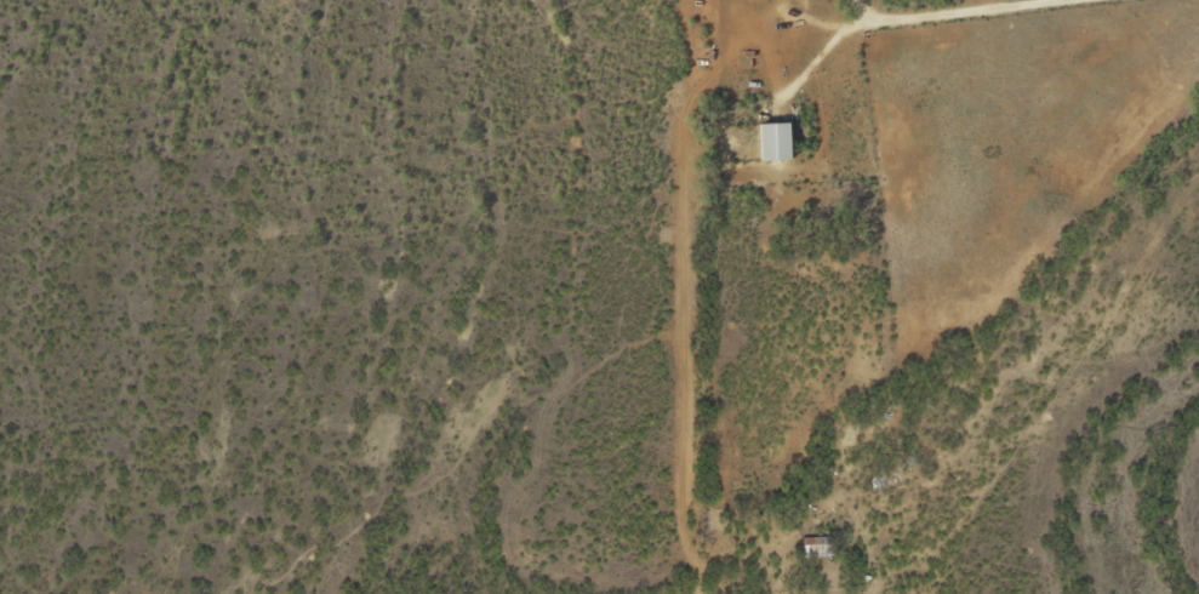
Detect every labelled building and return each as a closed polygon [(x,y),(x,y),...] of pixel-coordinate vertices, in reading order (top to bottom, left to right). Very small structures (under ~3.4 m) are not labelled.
[(752,124),(752,161),(785,160),(785,124),(752,124)] [(797,559),(831,557),(830,536),(796,538),(797,559)]
